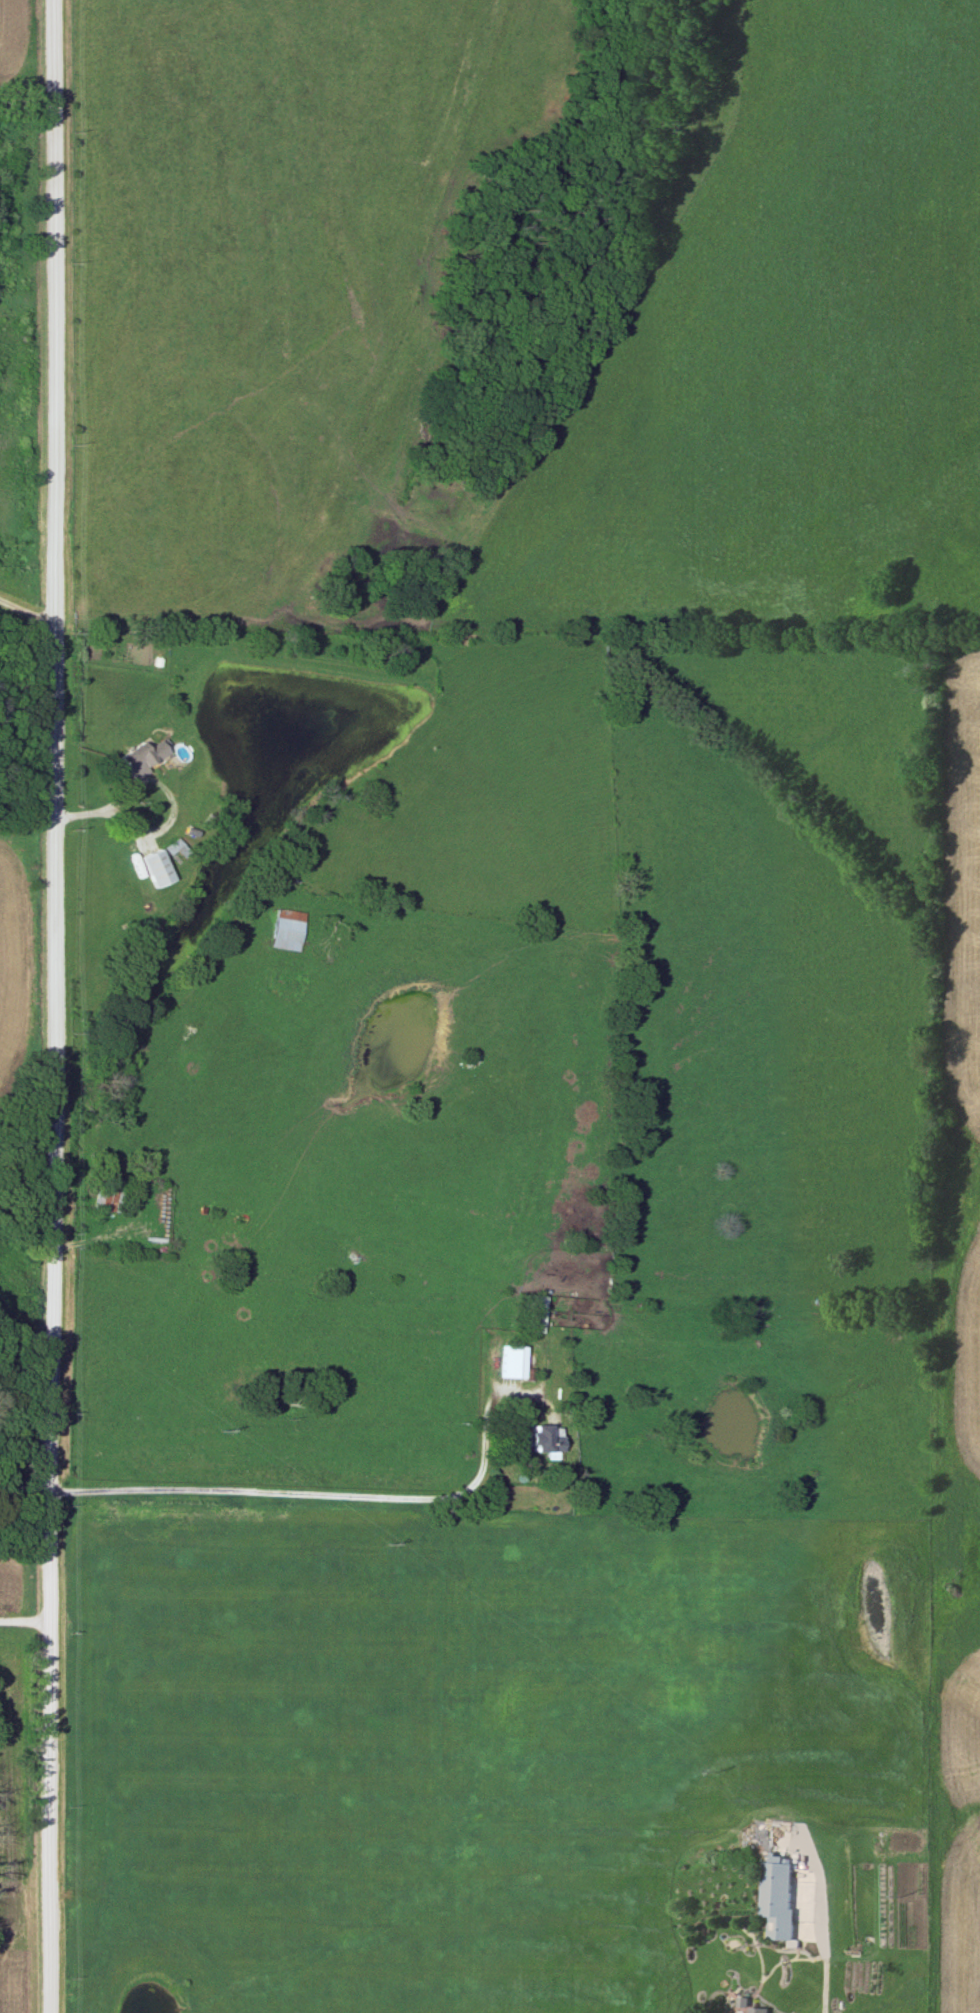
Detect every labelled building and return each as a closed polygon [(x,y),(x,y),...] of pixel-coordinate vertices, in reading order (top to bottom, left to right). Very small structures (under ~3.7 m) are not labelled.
[(140,741),(117,758),(133,778),(158,759),(166,769),(173,763),(164,752),(167,749),(159,739),(146,749),(140,741)] [(164,847),(174,861),(187,852),(176,838),(164,847)] [(171,879),(157,849),(138,858),(152,888),(171,879)] [(302,951),(307,912),(276,908),(271,948),(302,951)] [(93,1209),(119,1213),(125,1180),(98,1176),(93,1209)] [(522,1347),(499,1347),(499,1378),(522,1378),(522,1347)] [(557,1460),(557,1426),(526,1426),(526,1453),(544,1453),(544,1460),(557,1460)] [(759,1862),(757,1916),(765,1917),(764,1939),(786,1940),(790,1864),(780,1863),(781,1857),(767,1856),(767,1862),(759,1862)]
